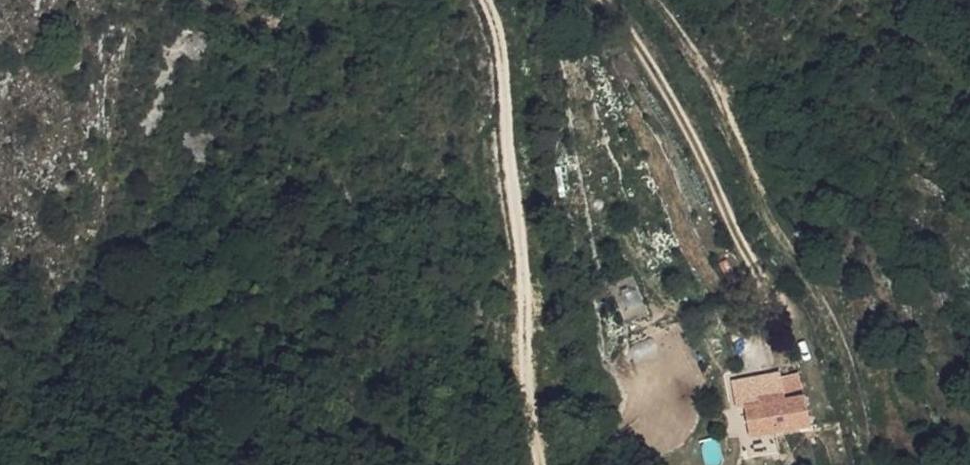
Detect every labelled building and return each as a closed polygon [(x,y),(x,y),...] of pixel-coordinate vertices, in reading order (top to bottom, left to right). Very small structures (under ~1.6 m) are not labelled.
[(636,282),(613,291),(626,322),(648,313),(636,282)] [(777,431),(808,428),(805,404),(774,408),(777,431)]
